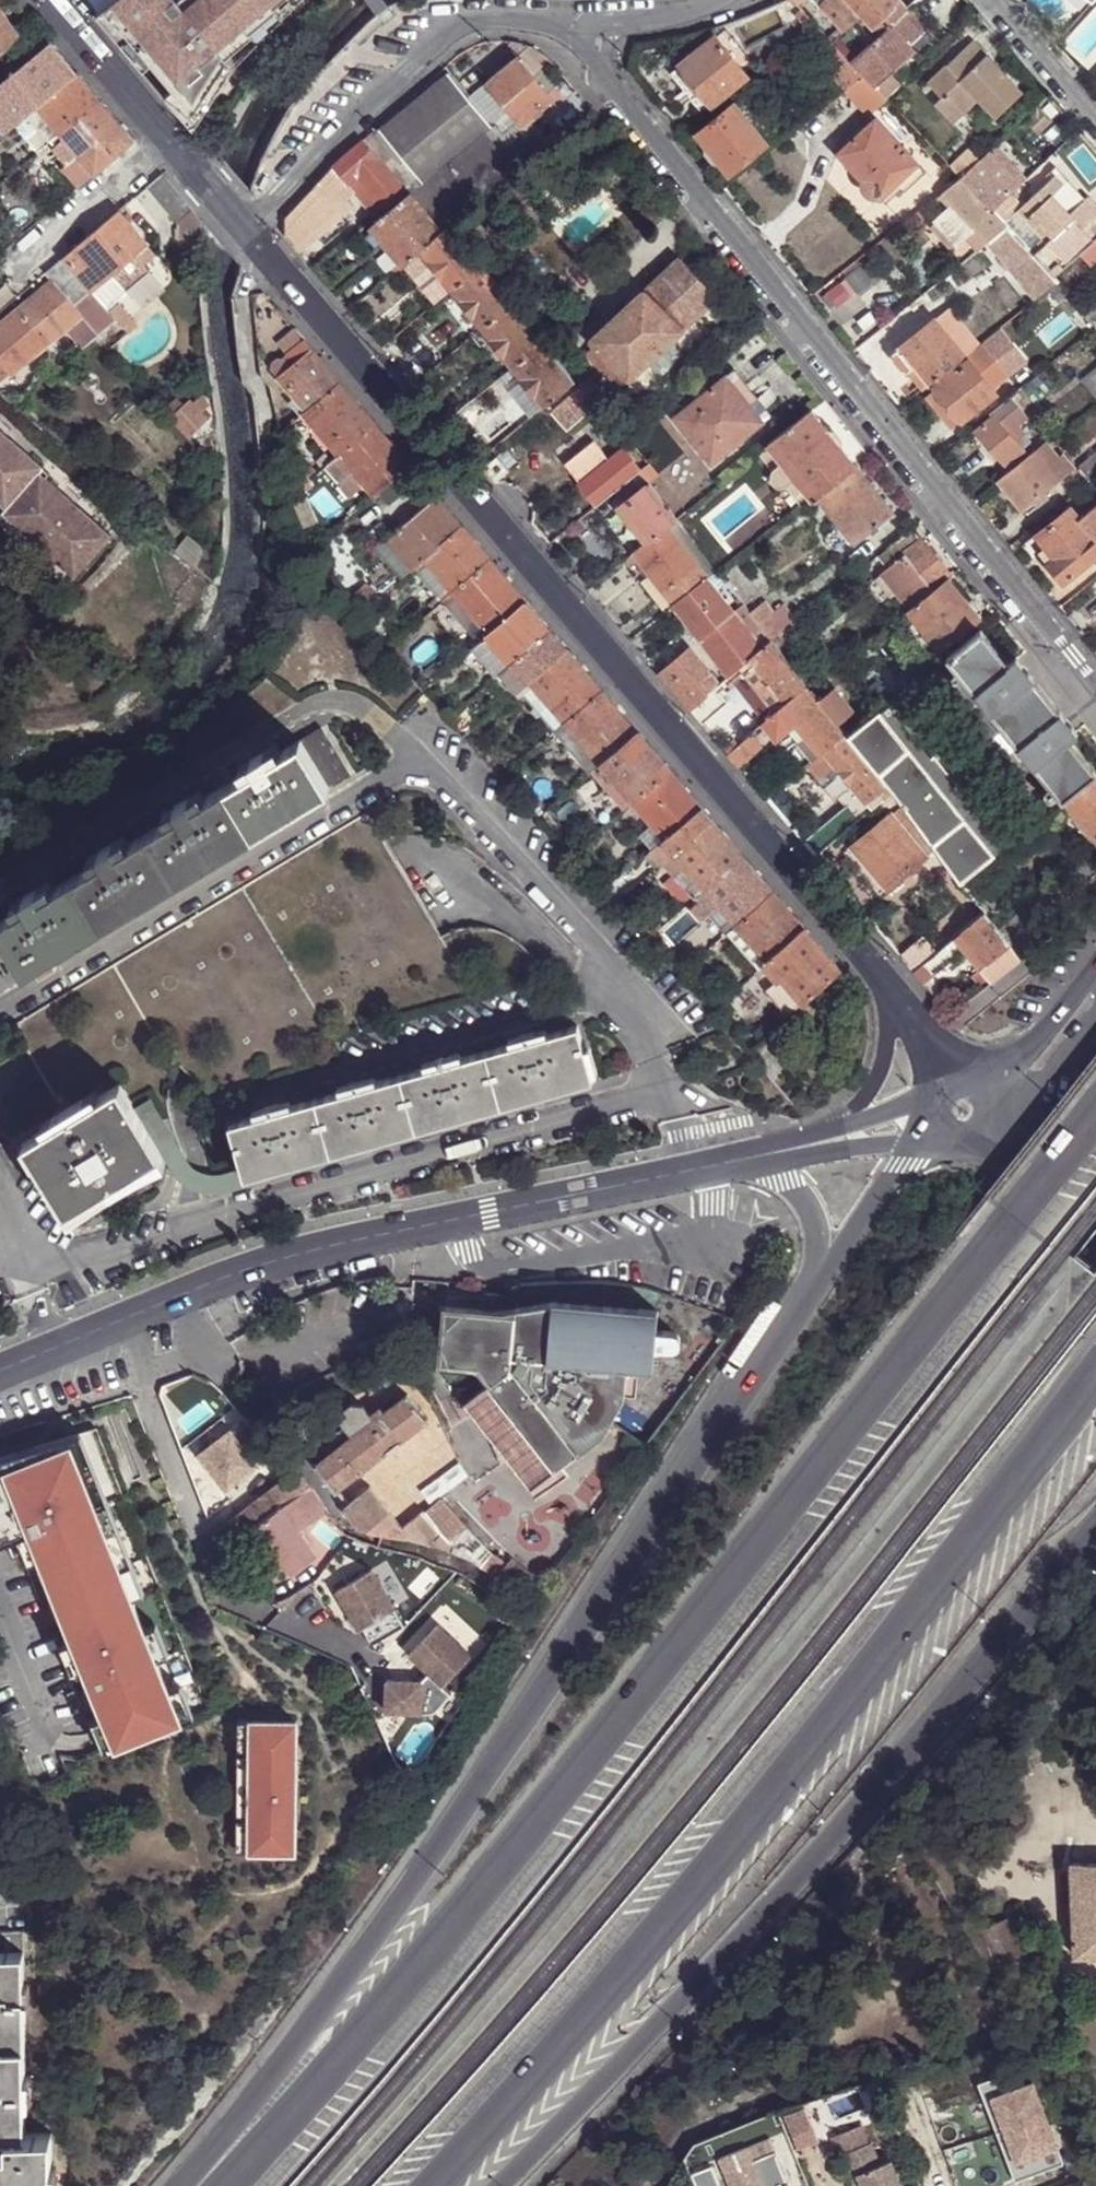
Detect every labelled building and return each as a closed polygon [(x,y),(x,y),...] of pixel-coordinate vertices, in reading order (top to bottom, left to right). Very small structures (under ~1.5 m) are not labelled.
[(104,3),(199,115),(232,64),(224,55),(251,32),(249,30),(277,6),(275,3),(279,0),(108,0),(104,3)] [(858,18),(841,0),(826,0),(819,6),(845,31),(858,18)] [(862,15),(874,26),(899,0),(848,0),(862,15)] [(874,26),(880,33),(850,61),(862,74),(876,88),(916,51),(891,23),(893,22),(890,16),(906,7),(901,0),(899,0),(874,26)] [(911,2),(925,17),(939,4),(936,0),(913,0),(911,2)] [(104,3),(96,7),(123,41),(193,124),(199,115),(104,3)] [(251,32),(257,39),(283,14),(277,6),(249,30),(251,32)] [(0,9),(0,49),(20,34),(0,9)] [(804,26),(811,20),(803,10),(796,16),(804,26)] [(812,55),(829,39),(817,26),(800,41),(812,55)] [(746,77),(715,38),(670,74),(702,113),(746,77)] [(862,74),(850,61),(833,43),(829,39),(812,55),(845,91),(862,74)] [(971,41),(925,84),(938,99),(932,104),(952,124),(977,101),(993,118),(1019,93),(971,41)] [(515,171),(518,175),(549,149),(533,129),(528,132),(525,128),(554,102),(518,59),(529,50),(522,46),(507,42),(505,54),(512,62),(467,100),(490,129),(488,131),(446,79),(380,132),(422,185),(421,187),(449,222),(467,207),(468,209),(515,171)] [(52,43),(13,74),(0,84),(0,140),(29,116),(31,114),(39,108),(41,107),(79,76),(52,43)] [(886,99),(885,98),(876,88),(862,74),(845,91),(869,116),(877,108),(886,99)] [(100,101),(79,76),(41,107),(39,108),(60,133),(100,101)] [(134,141),(100,101),(60,133),(95,174),(134,141)] [(734,105),(695,135),(728,176),(766,145),(734,105)] [(1038,105),(1024,117),(1036,130),(1050,118),(1038,105)] [(29,116),(51,141),(60,133),(39,108),(31,114),(29,116)] [(894,183),(916,162),(875,118),(837,152),(861,178),(861,182),(864,191),(870,196),(879,198),(884,204),(899,189),(894,183)] [(377,130),(363,142),(382,164),(394,152),(377,130)] [(60,133),(51,141),(69,162),(65,167),(81,186),(95,174),(60,133)] [(362,203),(374,218),(417,181),(408,170),(395,181),(382,164),(363,142),(334,169),(286,219),(285,237),(299,253),(342,217),(343,219),(354,209),(348,201),(354,194),(362,203)] [(959,176),(961,175),(977,161),(967,151),(950,166),(959,176)] [(961,175),(991,209),(1004,198),(1018,184),(987,151),(977,161),(961,175)] [(925,171),(916,162),(894,183),(899,189),(903,192),(925,171)] [(1052,177),(1080,208),(1084,204),(1057,172),(1052,177)] [(162,173),(148,186),(181,227),(182,246),(202,246),(207,226),(201,226),(204,223),(185,200),(162,173)] [(988,239),(1006,225),(991,209),(961,175),(959,176),(949,185),(941,191),(952,203),(933,220),(954,244),(963,236),(973,226),(987,241),(988,239)] [(1052,275),(1077,253),(1092,240),(1081,228),(1095,214),(1095,210),(1088,201),(1084,204),(1080,208),(1052,177),(1014,209),(1044,243),(1031,253),(1052,275)] [(354,209),(362,203),(354,194),(348,201),(354,209)] [(422,252),(443,235),(410,196),(363,236),(377,254),(386,247),(389,251),(400,263),(391,271),(395,275),(412,261),(422,252)] [(1006,225),(1031,253),(1044,243),(1014,209),(1004,198),(991,209),(1006,225)] [(118,211),(64,258),(106,309),(116,301),(150,272),(144,266),(157,255),(118,211)] [(1035,299),(1057,282),(1052,275),(1031,253),(1006,225),(988,239),(1035,299)] [(975,249),(987,241),(973,226),(963,236),(975,249)] [(453,290),(483,266),(453,228),(443,235),(422,252),(453,290)] [(1092,240),(1077,253),(1087,264),(1095,256),(1095,237),(1092,240)] [(380,259),(391,271),(400,263),(389,251),(380,259)] [(451,292),(453,290),(422,252),(412,261),(437,293),(445,286),(451,292)] [(45,274),(53,283),(81,316),(66,330),(83,351),(116,323),(106,309),(64,258),(45,274)] [(680,258),(592,341),(596,346),(586,355),(624,395),(632,388),(627,382),(717,299),(680,258)] [(484,328),(512,304),(483,266),(453,290),(484,328)] [(81,316),(53,283),(0,327),(0,362),(11,375),(66,330),(81,316)] [(826,295),(837,310),(851,299),(840,285),(826,295)] [(138,329),(116,301),(106,309),(116,323),(127,338),(138,329)] [(484,328),(514,367),(543,344),(512,304),(484,328)] [(930,383),(964,356),(934,318),(892,351),(906,369),(914,364),(928,382),(930,383)] [(1005,326),(984,342),(992,352),(1013,336),(1005,326)] [(544,345),(554,358),(575,341),(565,328),(544,345)] [(281,379),(305,409),(308,412),(340,384),(305,342),(306,342),(296,330),(295,330),(287,337),(282,349),(287,356),(270,370),(279,381),(281,379)] [(473,337),(465,345),(471,353),(479,346),(473,337)] [(438,351),(446,360),(462,347),(454,338),(438,351)] [(514,367),(545,407),(574,383),(554,358),(544,345),(543,344),(514,367)] [(969,359),(935,387),(960,418),(994,390),(969,359)] [(11,375),(0,362),(0,384),(11,375)] [(914,364),(906,369),(921,387),(928,382),(914,364)] [(732,368),(725,374),(764,422),(772,416),(766,409),(758,400),(732,368)] [(1095,402),(1095,368),(1079,381),(1095,402)] [(764,422),(725,374),(672,418),(711,467),(764,422)] [(504,376),(486,391),(492,398),(509,383),(504,376)] [(566,433),(600,406),(607,400),(593,383),(552,416),(566,433)] [(308,412),(305,414),(339,454),(375,425),(340,384),(308,412)] [(960,418),(935,387),(925,394),(951,426),(960,418)] [(1019,402),(1012,392),(990,409),(993,414),(978,426),(1005,461),(1022,449),(1011,434),(998,418),(1019,402)] [(192,439),(201,432),(188,401),(172,414),(192,439)] [(1031,419),(1019,402),(998,418),(1011,434),(1031,419)] [(769,445),(813,500),(814,499),(855,466),(811,411),(769,445)] [(353,484),(366,501),(409,466),(375,425),(339,454),(332,459),(326,464),(317,473),(320,477),(330,469),(343,483),(355,474),(359,479),(353,484)] [(0,432),(0,452),(11,440),(1,431),(0,432)] [(601,437),(593,444),(603,455),(611,448),(601,437)] [(6,508),(3,512),(25,532),(33,523),(59,547),(52,555),(74,575),(111,534),(80,507),(68,520),(58,511),(70,498),(39,471),(42,467),(11,440),(0,452),(0,503),(6,508)] [(1055,457),(1044,443),(1036,450),(1047,464),(1055,457)] [(565,466),(599,505),(608,498),(641,471),(622,449),(607,461),(603,455),(593,444),(565,466)] [(802,509),(813,500),(769,445),(758,454),(772,471),(772,479),(780,488),(786,488),(802,509)] [(1047,464),(1036,450),(998,480),(1021,509),(1034,498),(1040,505),(1050,498),(1044,491),(1067,474),(1055,457),(1047,464)] [(1095,477),(1095,452),(1080,465),(1092,480),(1095,477)] [(326,464),(332,459),(327,453),(321,458),(326,464)] [(483,468),(495,482),(507,471),(496,457),(483,468)] [(855,466),(814,499),(815,501),(816,499),(827,513),(833,520),(849,540),(853,545),(893,513),(855,466)] [(641,471),(608,498),(612,502),(645,475),(641,471)] [(312,477),(306,482),(308,488),(315,485),(312,477)] [(665,528),(674,521),(676,519),(649,484),(617,508),(645,544),(665,528)] [(70,498),(58,511),(68,520),(80,507),(70,498)] [(462,528),(436,498),(387,540),(413,571),(416,569),(462,528)] [(1034,534),(1043,545),(1037,550),(1063,582),(1095,555),(1095,503),(1078,518),(1069,507),(1034,534)] [(849,540),(833,520),(828,524),(832,529),(844,543),(849,540)] [(665,528),(706,580),(716,573),(674,521),(665,528)] [(33,523),(25,532),(52,555),(59,547),(33,523)] [(416,569),(444,601),(454,592),(490,560),(462,528),(416,569)] [(671,608),(706,580),(665,528),(645,544),(631,555),(671,608)] [(881,573),(907,608),(943,580),(949,575),(912,528),(887,548),(894,560),(887,566),(881,573)] [(836,550),(844,543),(832,529),(823,537),(824,543),(828,548),(836,550)] [(186,536),(174,549),(195,567),(203,551),(186,536)] [(413,571),(387,540),(376,549),(403,579),(413,571)] [(879,554),(887,566),(894,560),(887,548),(879,554)] [(526,602),(490,560),(454,592),(489,634),(526,602)] [(729,679),(731,676),(740,669),(771,642),(770,640),(749,614),(744,607),(734,614),(706,580),(671,608),(663,615),(677,632),(685,625),(729,679)] [(943,580),(907,608),(939,648),(978,616),(951,581),(946,585),(943,580)] [(348,602),(362,616),(364,615),(362,613),(379,600),(367,586),(350,601),(348,602)] [(454,592),(444,601),(478,643),(489,634),(454,592)] [(477,657),(496,677),(498,675),(507,667),(549,630),(526,602),(489,634),(478,643),(429,685),(436,693),(449,682),(446,678),(452,673),(454,675),(477,657)] [(749,614),(770,640),(796,620),(784,605),(774,614),(764,602),(749,614)] [(1026,756),(1062,800),(1095,773),(1068,738),(1075,732),(1014,655),(1007,662),(979,629),(945,656),(982,701),(990,711),(1018,746),(1026,756)] [(565,650),(549,630),(507,667),(524,687),(565,650)] [(777,714),(810,689),(806,686),(771,642),(740,669),(777,714)] [(691,711),(708,696),(718,688),(707,674),(708,672),(687,648),(658,673),(691,711)] [(518,692),(554,732),(601,692),(565,650),(524,687),(518,692)] [(908,672),(915,680),(920,676),(928,670),(921,662),(908,672)] [(498,675),(515,694),(518,692),(524,687),(507,667),(498,675)] [(731,676),(768,721),(777,714),(740,669),(731,676)] [(915,680),(894,697),(899,703),(925,683),(920,676),(915,680)] [(826,753),(847,736),(846,735),(836,723),(852,710),(835,688),(819,701),(810,689),(777,714),(768,721),(764,725),(776,740),(789,730),(799,743),(807,737),(822,756),(826,753)] [(554,732),(589,774),(637,733),(601,692),(554,732)] [(691,711),(702,723),(718,710),(708,696),(691,711)] [(894,697),(877,711),(920,765),(932,756),(893,708),(899,703),(894,697)] [(934,852),(958,883),(971,873),(993,855),(951,802),(961,793),(932,756),(920,765),(877,711),(870,716),(846,735),(847,736),(893,794),(904,807),(905,807),(924,837),(922,838),(934,852)] [(300,740),(329,788),(350,775),(321,727),(300,740)] [(589,774),(621,811),(631,802),(668,770),(637,733),(589,774)] [(726,753),(738,767),(760,748),(750,735),(739,744),(726,753)] [(858,822),(883,803),(893,794),(847,736),(826,753),(822,756),(815,762),(809,767),(825,789),(843,775),(854,789),(840,800),(847,808),(858,822)] [(799,743),(815,762),(822,756),(807,737),(799,743)] [(721,747),(726,753),(739,744),(733,738),(721,747)] [(224,786),(253,834),(329,788),(300,740),(268,759),(255,767),(224,786)] [(251,760),(255,767),(268,759),(264,751),(251,760)] [(702,809),(668,770),(631,802),(652,826),(665,842),(702,809)] [(1095,851),(1095,773),(1062,800),(1090,835),(1086,839),(1095,851)] [(148,832),(177,880),(253,834),(224,786),(193,805),(179,813),(148,832)] [(951,802),(993,855),(1011,841),(1006,834),(998,840),(961,793),(951,802)] [(175,806),(179,813),(193,805),(188,797),(175,806)] [(1062,800),(1058,804),(1086,839),(1090,835),(1062,800)] [(823,812),(830,822),(843,812),(835,802),(823,812)] [(905,807),(904,807),(891,818),(924,859),(934,852),(922,838),(924,837),(905,807)] [(803,843),(815,857),(858,822),(847,808),(843,812),(830,822),(803,843)] [(650,854),(659,865),(662,862),(711,819),(702,809),(665,842),(650,854)] [(382,840),(366,813),(13,1026),(59,1104),(159,1044),(179,1066),(198,1085),(220,1108),(459,967),(442,938),(382,840)] [(924,859),(891,818),(852,849),(886,891),(907,874),(910,879),(922,869),(918,865),(924,859)] [(662,862),(695,900),(743,856),(711,819),(662,862)] [(638,839),(650,854),(665,842),(652,826),(638,839)] [(73,878),(102,925),(177,880),(148,832),(118,851),(103,859),(73,878)] [(99,852),(103,859),(118,851),(113,844),(99,852)] [(722,929),(727,935),(774,893),(743,856),(695,900),(697,902),(688,909),(701,922),(709,915),(717,908),(730,922),(722,929)] [(984,914),(989,920),(1001,909),(971,873),(958,883),(984,914)] [(11,949),(25,972),(102,925),(73,878),(41,897),(27,905),(0,922),(0,931),(11,949)] [(23,897),(27,905),(41,897),(36,889),(23,897)] [(774,893),(727,935),(758,970),(764,965),(805,929),(774,893)] [(717,908),(709,915),(722,929),(730,922),(717,908)] [(1010,947),(996,930),(989,920),(984,914),(935,953),(913,972),(924,985),(963,952),(980,971),(1010,947)] [(766,1036),(840,971),(805,929),(764,965),(775,979),(764,990),(781,1008),(758,1029),(766,1036)] [(11,949),(0,931),(0,955),(11,949)] [(901,957),(913,972),(935,953),(924,939),(901,957)] [(488,1052),(503,1106),(593,1080),(577,1027),(536,1038),(521,1043),(488,1052)] [(519,1036),(521,1043),(536,1038),(534,1032),(519,1036)] [(402,1076),(417,1131),(463,1117),(503,1106),(488,1052),(451,1062),(435,1066),(402,1076)] [(434,1060),(435,1066),(451,1062),(449,1056),(434,1060)] [(351,1091),(319,1099),(333,1154),(417,1131),(402,1076),(366,1086),(351,1091)] [(349,1084),(351,1091),(366,1086),(364,1080),(349,1084)] [(66,1211),(161,1153),(134,1108),(119,1083),(24,1140),(66,1211)] [(134,1108),(161,1153),(178,1144),(150,1098),(134,1108)] [(333,1154),(319,1099),(281,1111),(266,1114),(231,1124),(242,1168),(245,1179),(300,1164),(333,1154)] [(266,1114),(281,1111),(279,1104),(264,1108),(266,1114)] [(178,1144),(161,1153),(168,1164),(181,1178),(196,1189),(201,1170),(196,1167),(186,1157),(178,1144)] [(302,1171),(300,1164),(245,1179),(247,1187),(302,1171)] [(201,1170),(196,1189),(219,1193),(237,1190),(247,1187),(245,1179),(242,1168),(231,1172),(216,1173),(201,1170)] [(511,1366),(577,1453),(603,1434),(624,1397),(627,1365),(638,1367),(653,1368),(654,1351),(671,1353),(673,1353),(676,1352),(678,1351),(679,1350),(680,1348),(681,1337),(680,1336),(679,1334),(677,1333),(675,1332),(673,1331),(656,1330),(658,1311),(551,1302),(515,1306),(515,1312),(445,1306),(441,1361),(478,1364),(491,1381),(511,1366)] [(624,1397),(635,1398),(638,1367),(627,1365),(624,1397)] [(505,1458),(530,1490),(577,1453),(511,1366),(491,1381),(463,1403),(494,1443),(505,1458)] [(316,1463),(336,1489),(428,1419),(408,1392),(385,1410),(381,1405),(372,1412),(364,1402),(352,1401),(344,1408),(341,1420),(349,1430),(326,1447),(318,1437),(306,1446),(318,1461),(316,1463)] [(0,1457),(0,1543),(7,1539),(16,1536),(22,1552),(76,1691),(82,1708),(100,1752),(206,1712),(96,1428),(0,1457)] [(232,1428),(199,1454),(228,1489),(260,1463),(232,1428)] [(494,1443),(492,1444),(500,1461),(505,1458),(494,1443)] [(246,1509),(235,1517),(246,1533),(257,1525),(294,1574),(317,1557),(298,1531),(326,1510),(309,1485),(302,1472),(299,1469),(246,1509)] [(371,1485),(347,1504),(344,1507),(349,1516),(356,1523),(362,1528),(369,1530),(406,1538),(445,1549),(468,1559),(479,1565),(492,1553),(469,1527),(468,1527),(441,1497),(408,1527),(371,1485)] [(16,1536),(7,1539),(14,1556),(22,1552),(16,1536)] [(492,1553),(479,1565),(538,1602),(553,1581),(512,1556),(508,1563),(492,1553)] [(396,1607),(373,1569),(338,1590),(360,1629),(396,1607)] [(471,1655),(438,1624),(410,1654),(429,1672),(421,1681),(386,1679),(385,1710),(434,1713),(452,1694),(443,1686),(471,1655)] [(82,1708),(76,1691),(68,1694),(74,1711),(82,1708)] [(251,1852),(252,1721),(239,1721),(238,1852),(251,1852)] [(296,1721),(252,1721),(251,1852),(294,1853),(295,1819),(284,1820),(284,1754),(296,1754),(296,1721)] [(296,1754),(284,1754),(284,1820),(295,1819),(296,1754)] [(1072,1867),(1073,1906),(1068,1907),(1069,1916),(1073,1917),(1075,1954),(1095,1953),(1095,1866),(1072,1867)] [(981,1927),(999,1961),(1017,1952),(1003,1916),(981,1927)] [(24,1954),(22,1932),(0,1932),(0,1954),(24,1954)] [(0,1954),(0,2136),(7,2136),(7,2150),(2,2150),(3,2173),(3,2185),(52,2185),(52,2134),(26,2135),(24,1954),(0,1954)] [(978,2079),(1012,2179),(1060,2162),(1031,2080),(1023,2082),(1019,2070),(1008,2074),(1006,2069),(978,2079)] [(890,2157),(879,2161),(870,2139),(868,2140),(861,2121),(830,2134),(837,2152),(840,2151),(847,2148),(862,2185),(901,2185),(890,2157)] [(797,2146),(822,2136),(816,2122),(790,2132),(797,2146)] [(853,2185),(862,2185),(847,2148),(840,2151),(853,2185)] [(752,2157),(722,2169),(729,2185),(763,2185),(752,2157)]
